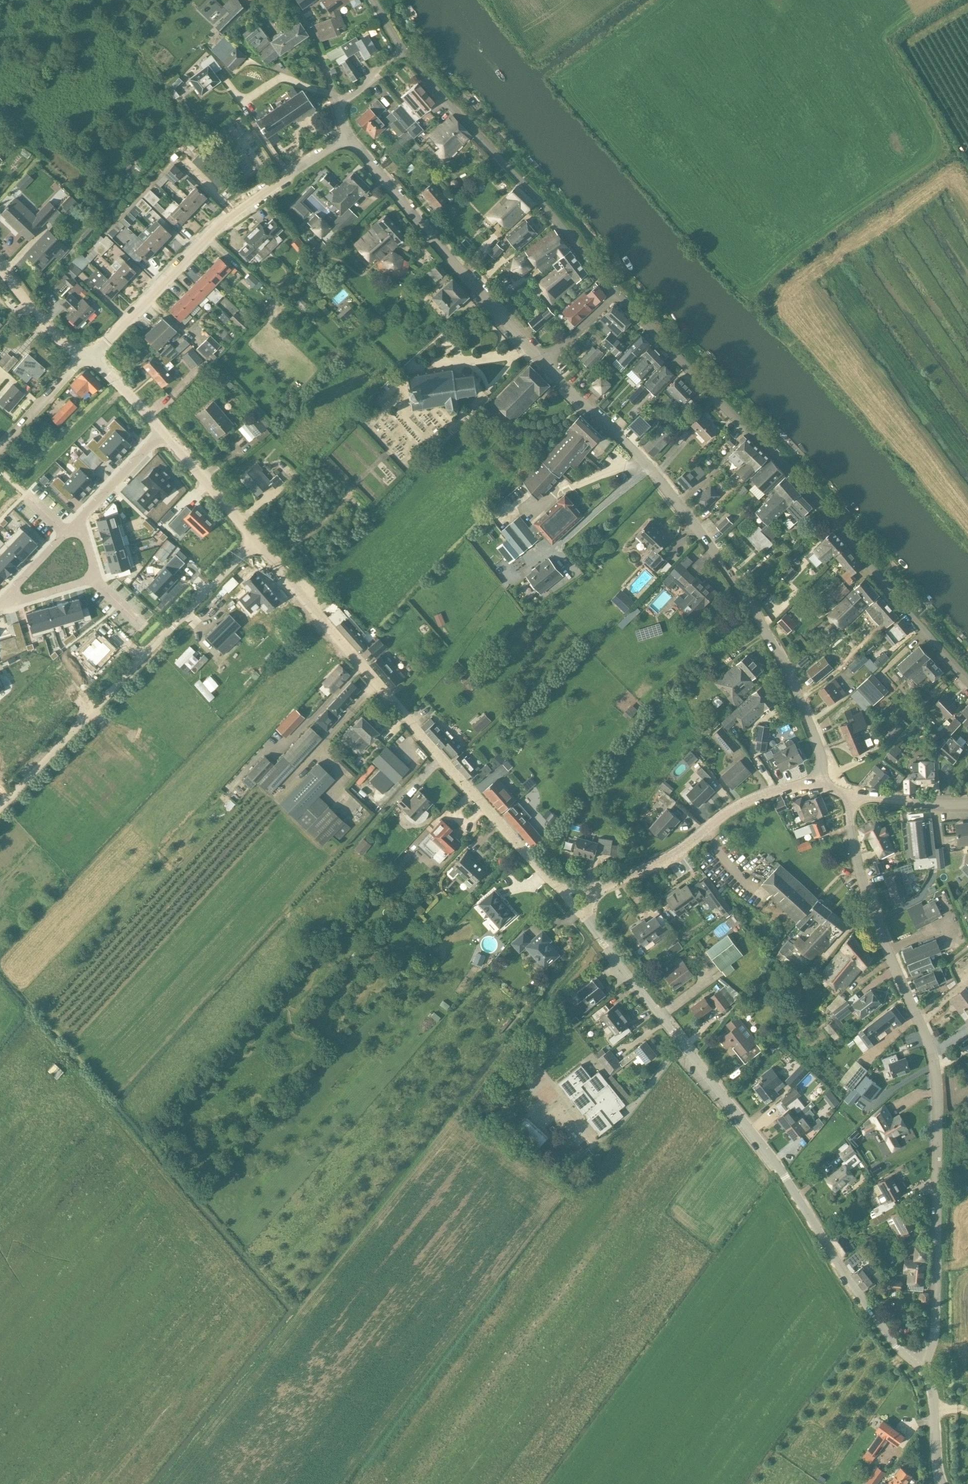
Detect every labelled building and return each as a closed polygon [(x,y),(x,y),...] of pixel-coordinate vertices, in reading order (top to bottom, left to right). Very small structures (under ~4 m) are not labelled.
[(358,0),(323,0),(321,1),(321,2),(320,3),(323,8),(325,7),(330,15),(331,15),(332,18),(330,19),(313,26),(319,42),(339,35),(340,34),(338,28),(345,26),(339,10),(349,2),(352,8),(360,4),(358,0)] [(237,19),(230,12),(216,26),(223,33),(237,19)] [(259,26),(252,32),(249,29),(242,34),(245,38),(257,53),(270,42),(271,43),(258,55),(266,64),(307,35),(299,22),(270,42),(259,26)] [(232,69),(245,57),(236,48),(237,48),(224,35),(211,49),(223,61),(232,69)] [(347,42),(340,45),(347,57),(360,50),(364,58),(376,52),(366,36),(358,41),(355,36),(347,42)] [(347,59),(346,58),(347,57),(345,54),(335,59),(339,65),(341,63),(342,64),(352,82),(360,76),(347,59)] [(203,69),(190,79),(201,94),(219,81),(214,74),(221,69),(211,55),(199,64),(203,69)] [(167,88),(175,98),(181,94),(177,89),(183,82),(178,77),(167,88)] [(418,82),(401,97),(405,102),(402,105),(411,115),(415,120),(436,103),(418,82)] [(291,120),(294,123),(296,122),(296,121),(299,120),(299,121),(305,116),(307,114),(311,114),(313,112),(314,109),(302,90),(297,94),(292,87),(286,91),(290,98),(285,102),(284,100),(283,101),(283,102),(282,103),(281,102),(276,105),(277,106),(274,109),(273,108),(272,109),(273,109),(267,114),(266,113),(265,113),(266,114),(260,118),(259,117),(258,118),(259,119),(256,121),(254,121),(254,122),(256,122),(259,127),(258,128),(259,129),(260,128),(261,131),(260,131),(261,132),(262,132),(265,137),(265,138),(266,138),(272,146),(281,140),(275,131),(276,130),(277,131),(278,130),(277,129),(283,126),(284,127),(285,126),(285,125),(290,121),(291,122),(292,121),(291,120)] [(377,118),(387,109),(378,99),(372,105),(373,106),(357,120),(358,121),(358,124),(360,125),(362,125),(366,129),(374,138),(386,128),(377,118)] [(399,151),(400,151),(400,150),(423,130),(415,120),(411,115),(401,104),(392,112),(391,112),(384,119),(389,125),(390,125),(392,128),(391,129),(393,131),(394,130),(402,138),(386,152),(391,158),(399,151)] [(445,162),(472,136),(453,116),(431,136),(441,147),(436,152),(445,162)] [(199,144),(193,139),(186,146),(191,151),(194,148),(194,149),(199,144)] [(195,165),(204,156),(201,153),(200,154),(199,153),(192,161),(195,165)] [(207,161),(208,160),(204,156),(195,165),(199,169),(207,161)] [(199,169),(203,173),(211,164),(207,161),(199,169)] [(183,173),(174,164),(164,175),(173,183),(183,173)] [(203,173),(207,176),(215,168),(211,164),(203,173)] [(207,176),(211,180),(219,172),(215,168),(207,176)] [(219,172),(211,180),(215,184),(224,175),(220,171),(219,172)] [(340,186),(339,185),(339,186),(337,184),(337,183),(327,173),(320,181),(330,191),(331,190),(333,192),(332,193),(344,204),(337,211),(341,215),(330,227),(316,214),(308,223),(330,245),(358,217),(349,208),(369,187),(354,172),(340,186)] [(22,190),(33,179),(27,173),(16,185),(22,190)] [(224,175),(215,184),(219,188),(228,178),(224,175)] [(166,181),(161,177),(156,183),(160,187),(166,181)] [(436,209),(446,200),(432,183),(422,192),(436,209)] [(290,206),(304,219),(311,212),(301,202),(315,188),(310,184),(290,206)] [(528,212),(536,204),(518,186),(487,216),(494,223),(501,217),(511,227),(528,211),(528,212)] [(187,196),(198,207),(206,198),(195,187),(187,196)] [(160,199),(150,189),(143,197),(153,206),(160,199)] [(198,207),(187,196),(179,205),(190,216),(198,207)] [(10,223),(19,232),(28,240),(58,209),(49,201),(35,215),(16,197),(1,213),(11,222),(10,223)] [(70,214),(80,204),(72,197),(62,207),(70,214)] [(151,208),(142,198),(135,205),(129,212),(135,217),(142,210),(145,214),(151,208)] [(174,226),(178,222),(181,225),(190,216),(179,205),(175,201),(162,215),(174,226)] [(58,210),(48,221),(56,228),(65,217),(58,210)] [(136,218),(135,217),(129,212),(120,220),(125,225),(127,227),(136,218)] [(397,244),(406,237),(386,215),(372,227),(373,228),(354,244),(371,262),(375,259),(377,261),(397,244)] [(257,225),(251,231),(265,245),(270,250),(278,243),(282,239),(276,233),(281,228),(278,225),(272,219),(266,225),(263,227),(261,225),(259,223),(257,225)] [(518,249),(538,233),(526,219),(507,235),(518,249)] [(116,234),(125,225),(120,220),(111,230),(116,234)] [(159,224),(152,233),(151,233),(163,244),(171,235),(159,224)] [(146,227),(141,232),(137,236),(143,242),(155,253),(163,244),(151,233),(152,233),(146,227)] [(59,259),(69,249),(48,230),(26,255),(40,268),(54,254),(59,259)] [(551,303),(588,273),(555,230),(538,242),(527,251),(529,253),(543,272),(555,264),(559,270),(545,279),(551,287),(544,294),(551,303)] [(248,242),(239,251),(240,252),(248,260),(253,255),(257,260),(259,262),(262,258),(270,250),(265,245),(251,231),(244,238),(248,242)] [(101,256),(113,243),(106,236),(94,249),(101,256)] [(131,243),(134,246),(141,240),(138,237),(131,243)] [(146,262),(155,253),(143,242),(135,251),(146,262)] [(496,259),(504,250),(497,243),(489,253),(496,259)] [(320,253),(315,247),(311,251),(316,257),(320,253)] [(403,257),(391,250),(380,260),(380,261),(377,264),(381,274),(386,277),(401,276),(407,273),(409,262),(403,259),(403,257)] [(531,266),(523,257),(529,253),(527,251),(521,254),(505,267),(516,280),(531,266)] [(66,266),(68,268),(66,270),(74,278),(90,261),(85,257),(85,258),(80,252),(66,266)] [(95,256),(91,252),(85,257),(90,261),(95,256)] [(136,272),(125,262),(125,261),(120,256),(116,261),(121,266),(117,270),(128,280),(136,272)] [(220,258),(211,267),(222,277),(231,269),(230,268),(223,261),(220,258)] [(446,272),(438,263),(427,273),(435,282),(446,272)] [(222,277),(211,267),(203,276),(214,286),(222,277)] [(66,270),(51,286),(58,292),(59,290),(61,292),(68,285),(70,287),(72,288),(75,284),(74,283),(75,283),(74,282),(76,280),(74,278),(66,270)] [(108,279),(119,289),(128,280),(117,270),(108,279)] [(259,281),(250,273),(244,280),(252,288),(259,281)] [(94,284),(99,288),(99,289),(110,299),(119,289),(108,279),(103,275),(94,284)] [(220,292),(214,286),(203,276),(194,284),(205,295),(211,301),(220,292)] [(448,314),(468,296),(452,278),(432,296),(448,314)] [(186,293),(197,303),(205,295),(194,284),(186,293)] [(598,285),(588,295),(585,292),(563,311),(576,325),(599,305),(597,303),(606,295),(598,285)] [(178,302),(189,312),(197,303),(186,293),(178,302)] [(276,296),(283,304),(287,300),(280,293),(276,296)] [(84,320),(94,309),(83,299),(79,302),(70,294),(62,303),(71,312),(67,316),(78,326),(79,325),(82,327),(86,322),(84,320)] [(189,312),(178,302),(169,310),(180,321),(189,312)] [(601,318),(599,320),(612,332),(617,336),(618,335),(633,319),(625,312),(623,310),(616,304),(601,318)] [(343,322),(355,311),(349,305),(337,315),(343,322)] [(528,322),(535,330),(554,315),(547,307),(528,322)] [(229,318),(242,330),(251,320),(241,310),(238,314),(235,312),(229,318)] [(163,318),(143,337),(157,349),(176,330),(163,318)] [(609,335),(603,341),(604,342),(618,355),(627,345),(617,336),(612,332),(609,335)] [(641,334),(630,345),(617,358),(624,365),(636,352),(639,355),(651,344),(641,334)] [(220,345),(210,335),(196,349),(207,359),(220,345)] [(158,352),(143,366),(152,376),(163,366),(163,367),(168,362),(178,353),(174,349),(170,344),(160,354),(158,352)] [(657,369),(666,360),(652,345),(644,355),(632,368),(643,379),(651,371),(653,373),(657,369)] [(203,360),(192,348),(181,357),(192,369),(203,360)] [(591,355),(584,363),(590,369),(604,354),(598,348),(591,355)] [(580,359),(584,363),(591,355),(587,352),(580,359)] [(18,360),(13,355),(11,357),(7,353),(0,360),(0,363),(4,366),(3,367),(7,372),(18,360)] [(37,380),(46,369),(28,354),(14,370),(27,382),(32,376),(37,380)] [(664,363),(650,378),(644,383),(657,395),(664,388),(663,387),(676,374),(664,363)] [(514,421),(550,384),(531,365),(494,402),(514,421)] [(163,366),(152,376),(162,387),(172,377),(166,371),(163,367),(163,366)] [(444,407),(444,408),(446,408),(449,411),(448,413),(449,413),(450,411),(454,411),(455,412),(457,411),(456,410),(457,405),(459,405),(459,403),(457,403),(456,397),(457,397),(457,396),(457,394),(465,393),(466,395),(467,395),(467,393),(474,391),(475,394),(476,393),(476,391),(479,387),(481,388),(482,386),(479,385),(478,379),(480,378),(480,376),(477,378),(473,374),(473,372),(472,371),(471,374),(464,374),(463,372),(462,372),(462,375),(454,376),(454,373),(452,374),(452,370),(453,369),(452,368),(449,370),(443,371),(443,368),(441,369),(441,371),(435,372),(435,370),(433,370),(433,372),(427,373),(427,371),(425,372),(425,374),(419,375),(419,373),(417,373),(418,375),(408,376),(407,375),(405,376),(407,378),(407,382),(406,383),(406,385),(406,386),(408,387),(410,401),(408,401),(408,403),(410,402),(411,409),(410,410),(412,411),(413,409),(422,407),(422,409),(424,409),(424,407),(430,406),(431,408),(432,408),(432,406),(438,405),(439,407),(440,406),(440,404),(445,403),(445,407),(444,407)] [(101,385),(86,370),(70,385),(82,396),(89,389),(93,393),(101,385)] [(599,397),(611,384),(602,375),(593,384),(589,388),(599,397)] [(690,396),(694,392),(679,376),(668,387),(686,406),(693,399),(690,396)] [(0,399),(0,403),(9,411),(24,394),(13,384),(0,399)] [(636,389),(628,398),(630,399),(635,404),(643,396),(636,389)] [(70,400),(60,410),(67,417),(77,407),(70,400)] [(217,439),(233,425),(213,402),(197,416),(217,439)] [(256,416),(245,425),(255,436),(255,437),(264,430),(268,426),(270,424),(254,405),(250,409),(256,416)] [(652,425),(640,414),(629,425),(640,437),(652,425)] [(692,424),(706,439),(707,440),(718,429),(703,414),(692,424)] [(517,474),(524,481),(534,494),(539,500),(560,476),(570,464),(574,468),(603,435),(581,415),(542,460),(532,470),(526,465),(517,474)] [(110,429),(103,435),(122,453),(130,444),(125,440),(130,435),(114,419),(107,427),(110,429)] [(654,456),(673,437),(661,425),(656,430),(657,432),(644,446),(654,456)] [(680,444),(688,433),(688,431),(684,427),(674,438),(680,444)] [(723,438),(733,447),(737,443),(727,434),(723,438)] [(93,438),(86,445),(104,462),(109,457),(114,462),(122,453),(103,435),(97,442),(93,438)] [(736,451),(729,457),(738,467),(745,460),(746,461),(747,462),(760,449),(748,438),(735,450),(736,451)] [(756,470),(769,458),(760,449),(747,462),(746,461),(736,471),(746,480),(756,471),(756,470)] [(76,468),(69,475),(71,477),(71,476),(87,491),(95,482),(90,478),(95,472),(79,457),(72,464),(76,468)] [(766,492),(785,474),(771,459),(752,478),(766,492)] [(257,496),(269,485),(258,474),(263,470),(257,463),(241,477),(257,496)] [(689,489),(706,473),(696,463),(679,478),(689,489)] [(149,488),(138,500),(148,510),(160,498),(161,499),(173,487),(166,480),(169,477),(163,470),(159,474),(154,468),(142,481),(149,488)] [(283,482),(277,475),(269,482),(275,489),(283,482)] [(768,525),(769,524),(787,507),(801,494),(785,475),(775,487),(778,491),(756,512),(768,525)] [(57,476),(50,483),(68,500),(73,495),(78,500),(87,491),(71,476),(71,477),(65,483),(57,476)] [(721,495),(712,485),(698,498),(706,508),(721,495)] [(554,543),(584,515),(573,503),(574,503),(565,494),(558,501),(530,527),(539,538),(545,533),(554,543)] [(813,507),(801,494),(787,507),(792,513),(786,518),(783,522),(789,529),(813,507)] [(103,513),(104,517),(118,513),(116,504),(113,503),(103,513)] [(186,506),(168,525),(177,533),(182,527),(179,525),(184,519),(202,536),(213,524),(195,507),(191,510),(186,506)] [(119,513),(96,520),(99,530),(100,530),(122,524),(119,513)] [(167,513),(160,520),(164,523),(171,516),(167,513)] [(520,516),(501,531),(508,540),(497,549),(509,562),(519,553),(519,554),(539,538),(520,516)] [(727,517),(717,527),(722,533),(733,523),(727,517)] [(145,520),(142,523),(146,528),(150,524),(145,520)] [(657,552),(671,538),(663,530),(661,532),(649,520),(637,533),(653,549),(650,553),(656,559),(650,565),(656,570),(667,559),(661,554),(660,554),(657,552)] [(99,530),(102,541),(103,541),(120,535),(121,536),(125,535),(122,524),(100,530),(99,530)] [(768,525),(754,538),(766,550),(774,544),(771,540),(778,534),(769,524),(768,525)] [(19,527),(12,535),(29,552),(37,543),(19,527)] [(823,542),(817,548),(813,551),(825,564),(835,555),(846,545),(833,531),(823,541),(823,542)] [(164,533),(159,538),(163,541),(167,537),(164,533)] [(12,535),(4,543),(21,559),(21,560),(29,552),(12,535)] [(120,535),(103,541),(106,551),(124,546),(123,545),(121,536),(120,535)] [(0,548),(0,554),(14,567),(21,559),(4,543),(0,548)] [(106,551),(105,551),(108,562),(131,555),(128,544),(123,545),(124,546),(106,551)] [(852,574),(862,566),(847,548),(837,556),(849,570),(843,574),(850,584),(856,579),(852,574)] [(6,575),(6,576),(15,567),(14,567),(0,554),(0,569),(6,575)] [(159,575),(149,585),(160,596),(176,578),(173,575),(185,562),(175,554),(157,573),(159,575)] [(131,555),(108,562),(112,572),(116,571),(118,577),(130,573),(129,567),(134,566),(131,555)] [(549,559),(527,576),(541,594),(563,576),(549,559)] [(679,563),(662,582),(667,586),(676,578),(690,591),(684,597),(680,593),(674,600),(683,609),(683,610),(693,619),(706,605),(705,604),(715,594),(697,577),(696,578),(679,563)] [(789,581),(797,572),(790,564),(781,574),(789,581)] [(249,590),(239,599),(245,605),(268,586),(265,583),(264,583),(255,573),(256,573),(255,572),(243,583),(243,584),(243,583),(249,590)] [(232,576),(222,586),(228,592),(238,582),(232,576)] [(835,608),(833,609),(834,610),(826,617),(832,623),(834,621),(843,629),(848,625),(847,624),(879,595),(865,579),(860,583),(835,608)] [(839,601),(850,590),(843,583),(835,591),(832,587),(829,591),(839,601)] [(268,586),(245,605),(251,612),(261,604),(267,610),(267,611),(280,600),(279,599),(279,600),(270,589),(268,586)] [(635,602),(621,589),(611,600),(625,613),(635,602)] [(766,590),(758,597),(763,602),(770,595),(766,590)] [(887,626),(899,616),(880,597),(866,610),(880,624),(882,621),(887,626)] [(68,602),(74,622),(84,619),(84,621),(91,619),(88,607),(81,608),(79,598),(68,602)] [(68,601),(57,604),(57,605),(63,622),(62,623),(64,627),(75,624),(74,622),(68,602),(68,601)] [(47,608),(52,626),(53,625),(62,623),(63,622),(57,605),(47,608)] [(47,607),(36,610),(43,633),(54,630),(53,625),(52,626),(47,608),(47,607)] [(363,638),(362,637),(365,634),(361,629),(363,627),(353,616),(351,618),(349,616),(347,618),(339,608),(329,617),(336,626),(358,650),(367,642),(363,637),(363,638)] [(36,610),(26,614),(33,637),(43,633),(36,610)] [(777,622),(788,634),(800,623),(794,617),(792,619),(787,613),(777,622)] [(228,614),(205,636),(224,655),(241,638),(235,632),(240,626),(228,614)] [(107,618),(99,626),(107,634),(116,626),(107,618)] [(898,642),(911,630),(902,620),(889,631),(884,635),(893,646),(896,643),(896,642),(897,641),(898,642)] [(19,622),(12,624),(16,636),(22,634),(19,622)] [(439,627),(444,637),(450,635),(446,624),(439,627)] [(655,626),(639,631),(641,639),(657,634),(655,626)] [(841,658),(851,647),(838,635),(828,646),(841,658)] [(95,637),(81,652),(87,657),(86,659),(94,667),(111,649),(103,641),(102,642),(95,637)] [(375,658),(387,648),(379,639),(367,648),(375,658)] [(912,677),(917,684),(928,674),(934,681),(944,672),(920,645),(898,665),(899,666),(895,670),(902,679),(907,675),(910,679),(912,677)] [(880,667),(890,658),(885,652),(875,661),(880,667)] [(854,673),(869,660),(863,653),(848,666),(854,673)] [(716,683),(720,688),(723,685),(731,694),(728,697),(737,707),(744,701),(741,697),(756,684),(752,680),(762,670),(748,654),(716,683)] [(369,664),(391,689),(400,682),(399,681),(404,677),(388,657),(384,660),(380,655),(369,664)] [(823,658),(809,670),(817,681),(832,668),(823,658)] [(333,692),(349,674),(340,665),(323,682),(333,692)] [(873,674),(857,688),(858,689),(873,704),(872,704),(873,705),(888,692),(873,674)] [(830,704),(845,692),(835,679),(819,691),(830,704)] [(352,682),(316,721),(327,731),(341,715),(338,713),(360,689),(352,682)] [(764,710),(765,710),(768,713),(770,711),(768,708),(775,702),(762,685),(748,698),(722,722),(726,727),(731,723),(732,724),(735,721),(736,722),(742,717),(749,725),(764,710)] [(865,710),(872,704),(873,704),(858,689),(854,693),(863,704),(862,706),(865,710)] [(948,718),(958,707),(945,694),(935,704),(948,718)] [(636,713),(629,707),(623,714),(629,720),(630,719),(634,715),(636,713)] [(851,721),(841,725),(848,740),(859,735),(857,731),(868,726),(867,723),(862,711),(853,715),(851,709),(845,712),(848,719),(850,718),(851,721)] [(486,714),(472,726),(478,732),(491,721),(486,714)] [(290,715),(277,729),(286,737),(299,723),(290,715)] [(939,734),(945,727),(941,724),(939,727),(936,723),(935,724),(932,720),(933,719),(929,716),(925,721),(936,731),(935,731),(939,734)] [(362,717),(353,727),(351,725),(342,735),(360,753),(369,742),(378,733),(362,717)] [(445,733),(444,732),(437,724),(438,723),(436,722),(435,723),(431,717),(421,726),(441,748),(444,745),(454,756),(463,747),(450,733),(448,730),(445,733)] [(715,728),(721,723),(716,717),(710,724),(715,728)] [(951,734),(961,723),(956,717),(945,729),(951,734)] [(768,742),(771,726),(758,724),(756,740),(768,742)] [(310,727),(258,782),(269,793),(321,738),(310,727)] [(739,746),(722,727),(712,735),(729,755),(739,746)] [(895,727),(887,737),(892,741),(900,731),(895,727)] [(859,735),(848,740),(854,755),(871,748),(870,745),(873,743),(871,737),(861,741),(859,735)] [(953,764),(964,747),(951,736),(946,741),(943,738),(937,744),(941,747),(938,750),(953,764)] [(386,745),(380,740),(375,745),(375,748),(380,752),(386,745)] [(787,746),(788,748),(774,754),(775,756),(769,759),(774,770),(780,766),(782,770),(789,767),(789,768),(796,764),(803,760),(801,755),(802,754),(799,749),(798,749),(795,744),(793,741),(792,740),(790,740),(789,740),(787,740),(786,741),(786,743),(786,745),(787,746)] [(394,782),(395,782),(408,768),(386,747),(373,761),(382,769),(370,781),(382,794),(394,782)] [(895,761),(900,755),(893,749),(888,755),(895,761)] [(691,766),(698,759),(690,751),(684,757),(685,759),(684,759),(691,766)] [(465,757),(462,753),(453,761),(468,778),(472,775),(473,776),(474,775),(473,774),(475,772),(477,774),(478,773),(483,778),(492,770),(487,764),(481,769),(480,768),(470,757),(469,758),(467,755),(465,757)] [(250,789),(274,764),(264,755),(247,774),(248,775),(242,781),(250,789)] [(513,766),(508,760),(503,764),(509,770),(513,766)] [(733,788),(751,772),(740,760),(722,775),(733,788)] [(935,762),(920,763),(912,762),(913,773),(910,775),(905,779),(906,792),(916,792),(915,782),(936,782),(935,762)] [(322,844),(332,834),(345,821),(328,806),(318,796),(335,779),(318,763),(279,803),(295,819),(306,830),(306,829),(322,844)] [(882,769),(881,770),(876,765),(872,769),(878,774),(871,782),(878,789),(883,785),(884,786),(891,778),(887,774),(888,772),(886,770),(884,772),(882,769)] [(703,778),(694,787),(692,785),(683,794),(691,803),(694,800),(699,805),(715,790),(707,781),(712,777),(703,767),(697,772),(703,778)] [(898,786),(905,776),(900,773),(892,783),(898,786)] [(536,783),(530,777),(523,784),(528,790),(536,783)] [(484,791),(502,811),(516,799),(498,779),(484,791)] [(674,788),(665,780),(659,786),(669,794),(674,788)] [(397,803),(408,813),(404,816),(405,818),(406,819),(409,821),(411,822),(414,823),(416,823),(418,823),(421,822),(423,821),(425,819),(427,816),(428,814),(428,813),(425,810),(432,803),(419,791),(410,801),(405,796),(397,803)] [(677,802),(665,791),(658,799),(670,809),(677,802)] [(818,815),(828,811),(821,795),(811,799),(804,802),(802,797),(794,800),(803,822),(818,816),(818,815)] [(784,799),(774,803),(778,811),(787,807),(784,799)] [(513,806),(504,813),(518,829),(521,826),(523,829),(520,832),(533,846),(543,838),(527,821),(532,817),(518,801),(514,805),(513,806)] [(664,839),(680,820),(667,808),(651,828),(664,839)] [(553,813),(547,820),(552,824),(559,816),(554,812),(553,813)] [(909,822),(903,822),(907,858),(912,858),(912,859),(914,859),(915,869),(930,867),(929,859),(936,858),(935,848),(933,823),(932,818),(923,819),(923,813),(908,814),(909,822)] [(809,824),(803,826),(794,830),(797,838),(813,831),(815,837),(828,832),(823,818),(809,823),(809,824)] [(889,833),(886,826),(885,825),(882,827),(877,818),(859,828),(864,839),(869,836),(875,847),(876,849),(882,860),(895,852),(887,834),(889,833)] [(425,845),(435,854),(442,860),(445,858),(460,841),(449,832),(452,829),(442,819),(430,832),(433,836),(425,845)] [(967,842),(967,825),(957,826),(960,843),(967,842)] [(594,858),(595,852),(610,855),(613,839),(599,838),(598,842),(579,837),(577,841),(575,841),(573,848),(575,848),(574,853),(594,858)] [(363,855),(371,845),(363,838),(355,848),(363,855)] [(800,852),(813,847),(810,840),(797,845),(800,852)] [(944,847),(935,848),(936,858),(937,868),(945,867),(944,857),(943,848),(944,848),(944,847)] [(467,850),(452,867),(452,866),(447,872),(447,874),(451,878),(454,878),(459,872),(472,885),(485,871),(471,858),(473,856),(467,850)] [(878,873),(883,872),(879,860),(874,862),(878,873)] [(777,868),(764,882),(762,884),(773,894),(771,896),(798,922),(819,899),(810,890),(780,865),(781,864),(778,862),(774,866),(777,868)] [(896,903),(906,900),(904,895),(909,894),(906,883),(910,882),(907,873),(914,870),(911,863),(894,868),(896,875),(886,878),(892,898),(894,897),(896,903)] [(699,883),(696,886),(690,890),(687,885),(676,893),(674,890),(665,896),(678,913),(677,913),(681,919),(684,917),(689,913),(687,910),(685,907),(691,904),(692,905),(698,901),(700,903),(705,899),(712,908),(716,905),(723,915),(724,914),(726,918),(735,912),(708,876),(699,883)] [(494,891),(480,904),(501,927),(515,914),(494,891)] [(418,896),(409,905),(414,911),(415,910),(420,914),(425,909),(420,904),(423,900),(418,896)] [(822,898),(819,900),(819,899),(798,922),(796,923),(804,930),(814,919),(816,921),(818,919),(822,922),(823,923),(833,910),(825,904),(824,900),(822,898)] [(907,909),(917,929),(932,922),(931,920),(942,914),(934,899),(933,900),(933,899),(927,902),(927,904),(923,906),(921,902),(907,909)] [(839,934),(849,922),(833,910),(823,923),(822,922),(805,941),(801,937),(794,944),(789,939),(780,950),(785,954),(801,967),(816,949),(821,954),(839,934)] [(658,942),(669,934),(668,933),(672,930),(662,916),(658,919),(656,916),(645,924),(642,921),(633,928),(645,944),(654,937),(658,942)] [(713,930),(719,938),(733,928),(728,920),(713,930)] [(520,953),(527,947),(545,967),(559,955),(549,943),(551,940),(543,931),(532,941),(524,931),(511,943),(520,953)] [(864,968),(867,965),(872,958),(852,934),(841,947),(842,948),(818,977),(827,985),(833,978),(844,988),(862,966),(864,968)] [(728,935),(708,950),(722,970),(730,964),(743,954),(728,935)] [(909,963),(941,950),(936,939),(913,949),(912,945),(902,948),(909,963)] [(482,966),(486,956),(477,953),(473,962),(482,966)] [(934,967),(930,956),(908,964),(914,975),(922,972),(921,970),(928,967),(929,969),(934,967)] [(693,974),(683,962),(684,961),(681,957),(674,962),(678,966),(666,976),(676,988),(693,974)] [(772,969),(780,960),(776,957),(769,966),(772,969)] [(935,985),(946,980),(941,968),(915,980),(921,992),(929,988),(930,990),(937,988),(935,985)] [(606,994),(599,986),(602,984),(595,976),(572,994),(585,1011),(606,994)] [(700,1017),(712,1007),(715,1005),(721,1012),(735,1000),(741,995),(729,985),(721,978),(719,981),(726,987),(725,988),(724,986),(710,997),(710,998),(707,1001),(704,997),(692,1007),(700,1017)] [(966,987),(951,999),(960,1011),(967,1005),(967,986),(966,987)] [(853,1004),(863,1017),(882,1003),(871,989),(853,1004)] [(841,1020),(852,1012),(849,1008),(851,1006),(848,1001),(834,1012),(841,1020)] [(592,1015),(596,1020),(602,1016),(609,1025),(624,1013),(617,1003),(610,1009),(606,1004),(592,1015)] [(895,1005),(858,1034),(869,1048),(879,1040),(876,1037),(885,1030),(883,1028),(890,1023),(894,1028),(906,1019),(895,1005)] [(846,1034),(845,1032),(847,1030),(833,1012),(830,1015),(834,1019),(825,1027),(833,1038),(834,1037),(837,1041),(842,1037),(846,1034)] [(625,1036),(621,1030),(631,1022),(624,1013),(609,1025),(616,1034),(609,1039),(613,1045),(625,1036)] [(733,1042),(741,1053),(739,1055),(745,1063),(762,1050),(756,1043),(757,1042),(743,1022),(737,1015),(726,1024),(732,1031),(721,1039),(727,1047),(733,1042)] [(640,1053),(647,1061),(656,1054),(646,1041),(636,1048),(624,1057),(620,1061),(610,1049),(610,1050),(609,1049),(599,1058),(598,1059),(610,1074),(611,1073),(612,1075),(623,1067),(623,1066),(628,1062),(640,1053)] [(599,1058),(609,1049),(606,1045),(596,1054),(599,1058)] [(896,1054),(882,1059),(885,1066),(886,1069),(891,1068),(891,1070),(894,1076),(910,1070),(906,1058),(898,1060),(896,1054)] [(48,1071),(57,1079),(64,1071),(55,1063),(48,1071)] [(559,1083),(571,1098),(588,1119),(600,1135),(613,1124),(624,1116),(619,1110),(626,1104),(600,1071),(592,1077),(582,1065),(582,1064),(559,1083)] [(794,1088),(795,1087),(798,1084),(810,1071),(801,1064),(785,1080),(794,1088)] [(862,1065),(844,1085),(851,1091),(868,1070),(862,1065)] [(766,1102),(778,1093),(777,1091),(786,1084),(772,1067),(762,1075),(765,1078),(754,1086),(766,1102)] [(866,1075),(855,1089),(864,1096),(869,1100),(880,1086),(866,1075)] [(796,1089),(781,1100),(787,1106),(799,1097),(801,1095),(796,1089)] [(839,1102),(830,1091),(824,1096),(833,1107),(839,1102)] [(844,1100),(850,1105),(853,1101),(847,1096),(844,1100)] [(789,1109),(778,1118),(787,1128),(811,1109),(810,1108),(815,1104),(812,1101),(806,1106),(799,1097),(787,1106),(789,1109)] [(864,1135),(880,1127),(888,1143),(896,1139),(894,1136),(908,1128),(900,1114),(887,1121),(884,1115),(889,1112),(885,1103),(869,1117),(869,1118),(862,1122),(864,1126),(862,1127),(863,1129),(861,1130),(864,1135)] [(811,1109),(787,1128),(795,1139),(811,1126),(811,1125),(806,1120),(814,1114),(811,1109)] [(527,1118),(517,1129),(539,1148),(549,1137),(527,1118)] [(819,1118),(811,1125),(811,1126),(815,1130),(824,1124),(819,1118)] [(848,1138),(857,1146),(861,1142),(857,1138),(861,1134),(857,1129),(848,1138)] [(845,1161),(847,1163),(858,1154),(851,1143),(850,1144),(848,1141),(837,1149),(839,1152),(845,1161)] [(590,1149),(584,1155),(588,1160),(594,1154),(590,1149)] [(843,1164),(826,1178),(836,1190),(847,1181),(850,1184),(857,1178),(849,1169),(861,1160),(857,1155),(847,1163),(845,1161),(842,1162),(843,1164)] [(881,1170),(878,1165),(871,1169),(874,1174),(881,1170)] [(883,1203),(873,1209),(876,1216),(896,1205),(893,1199),(903,1194),(892,1175),(879,1182),(885,1193),(879,1196),(883,1203)] [(896,1205),(876,1216),(880,1223),(893,1216),(896,1222),(899,1227),(895,1229),(901,1239),(910,1235),(908,1231),(916,1226),(915,1225),(916,1223),(914,1218),(911,1217),(905,1207),(899,1210),(896,1205)] [(831,1240),(843,1256),(852,1250),(840,1234),(831,1240)] [(847,1259),(853,1267),(868,1256),(862,1248),(847,1259)] [(925,1285),(928,1249),(916,1248),(914,1260),(908,1260),(907,1272),(909,1272),(908,1283),(925,1285)] [(852,1274),(864,1290),(875,1283),(863,1267),(852,1274)] [(889,1296),(899,1297),(899,1291),(903,1291),(904,1282),(902,1281),(902,1280),(888,1278),(887,1290),(889,1290),(889,1296)] [(904,1436),(883,1421),(877,1430),(880,1433),(868,1450),(876,1456),(889,1438),(898,1445),(904,1436)] [(866,1482),(870,1483),(876,1483),(885,1472),(877,1467),(866,1482)] [(912,1475),(901,1467),(891,1480),(888,1483),(906,1483),(912,1475)]
